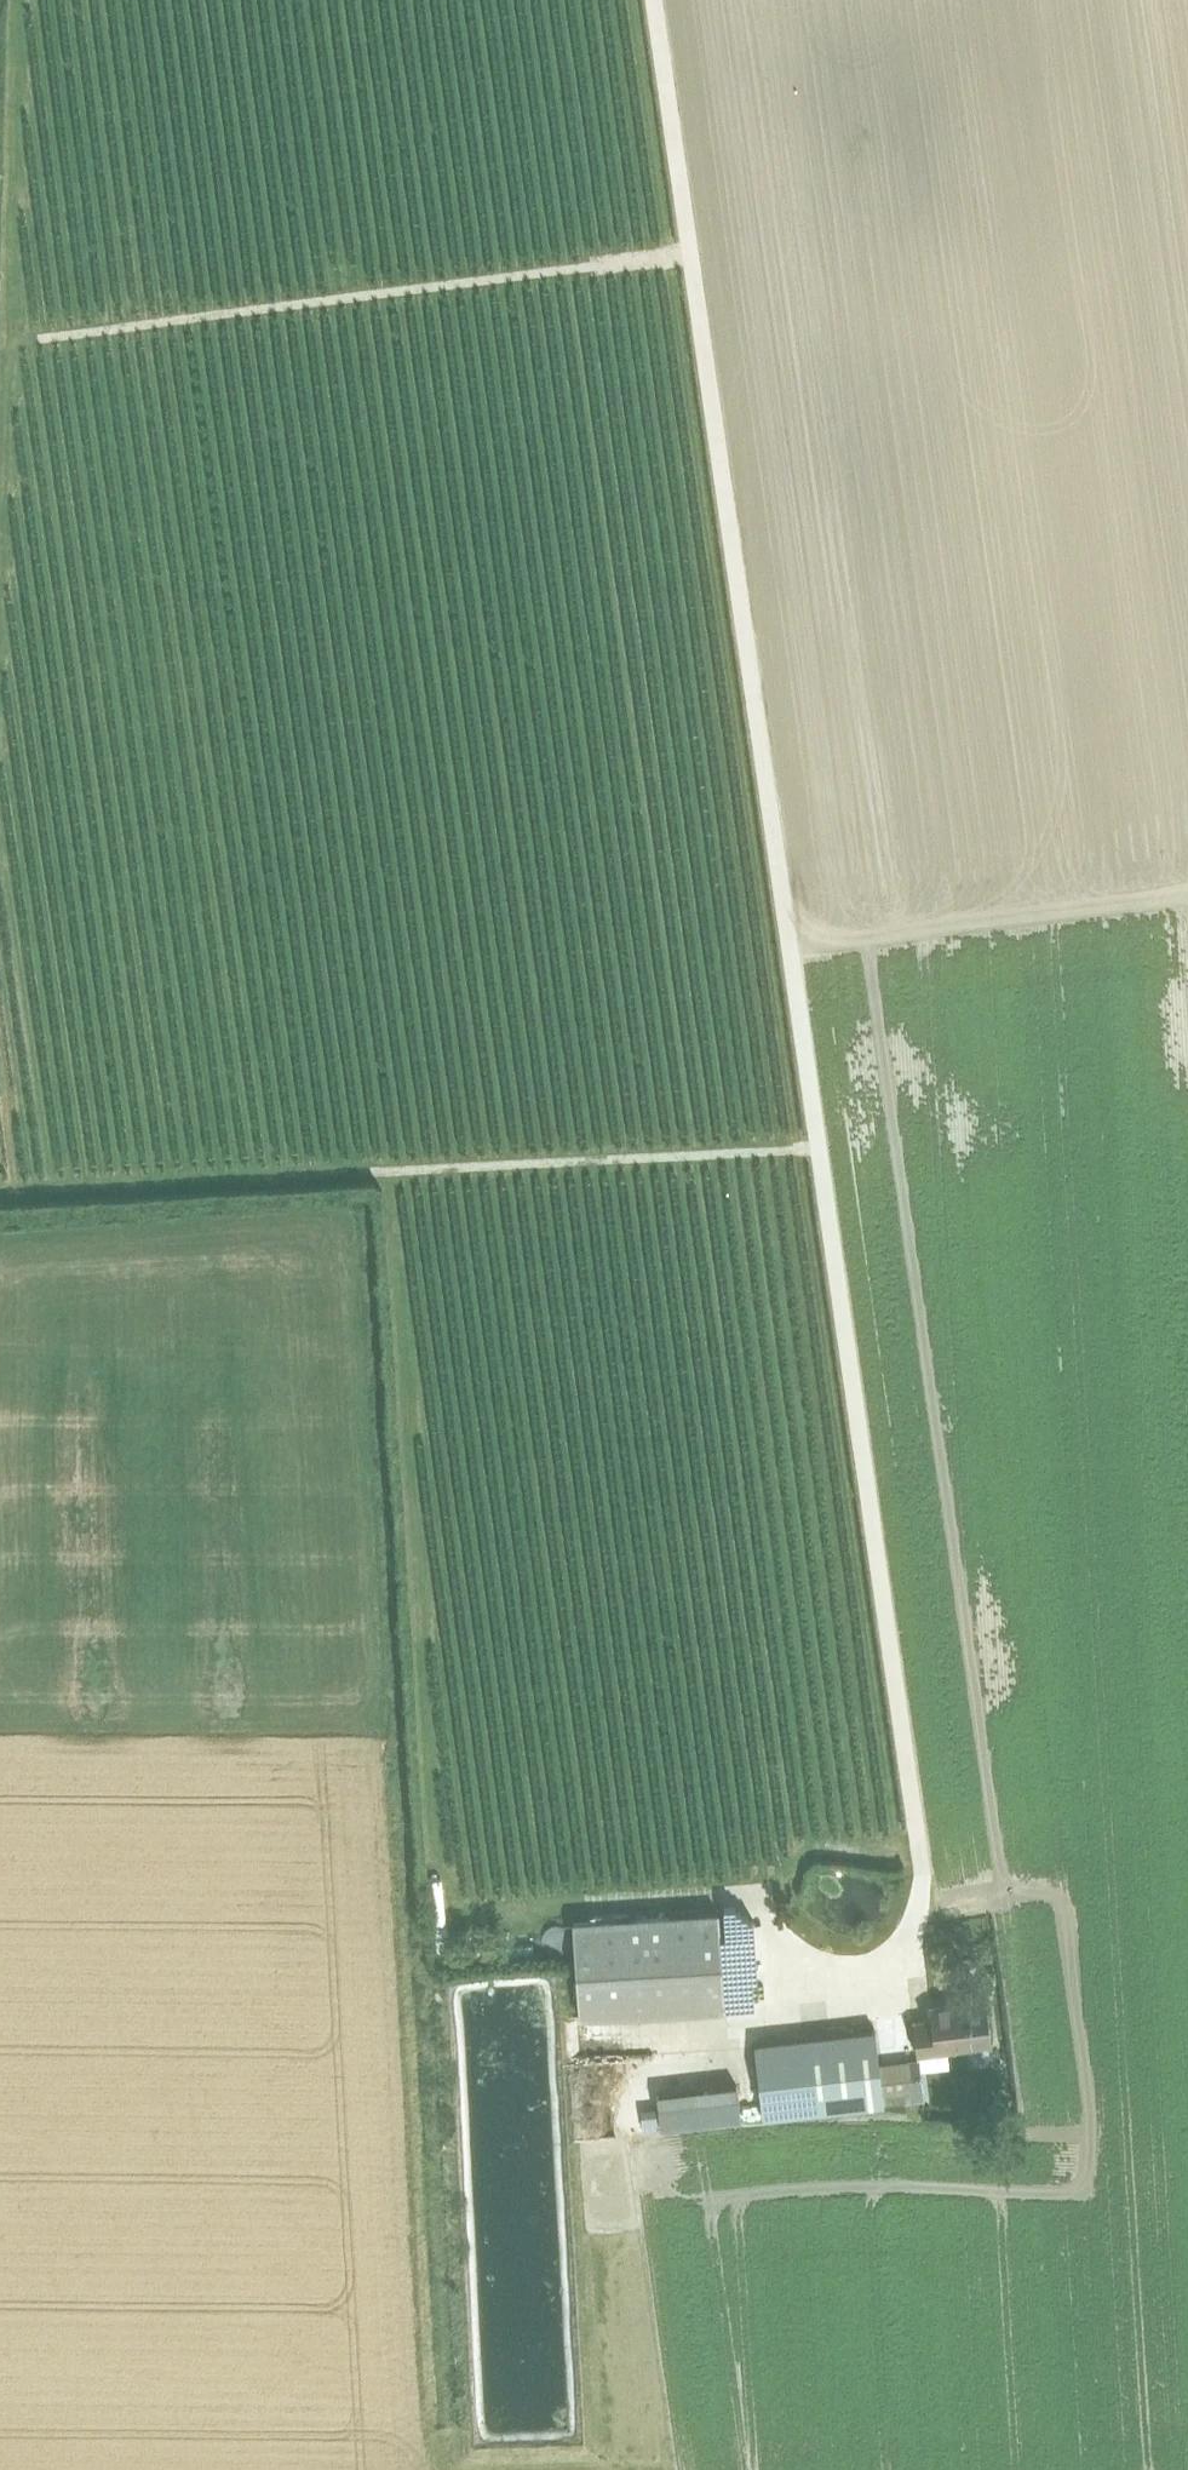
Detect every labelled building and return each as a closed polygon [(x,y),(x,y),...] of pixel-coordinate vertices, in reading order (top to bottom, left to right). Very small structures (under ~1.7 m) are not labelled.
[(572,1921),(579,2018),(724,2008),(717,1911),(572,1921)] [(991,2043),(985,1998),(929,2005),(931,2018),(912,2020),(916,2055),(956,2050),(956,2048),(991,2043)] [(875,2030),(861,2031),(754,2043),(762,2115),(883,2102),(875,2030)]
